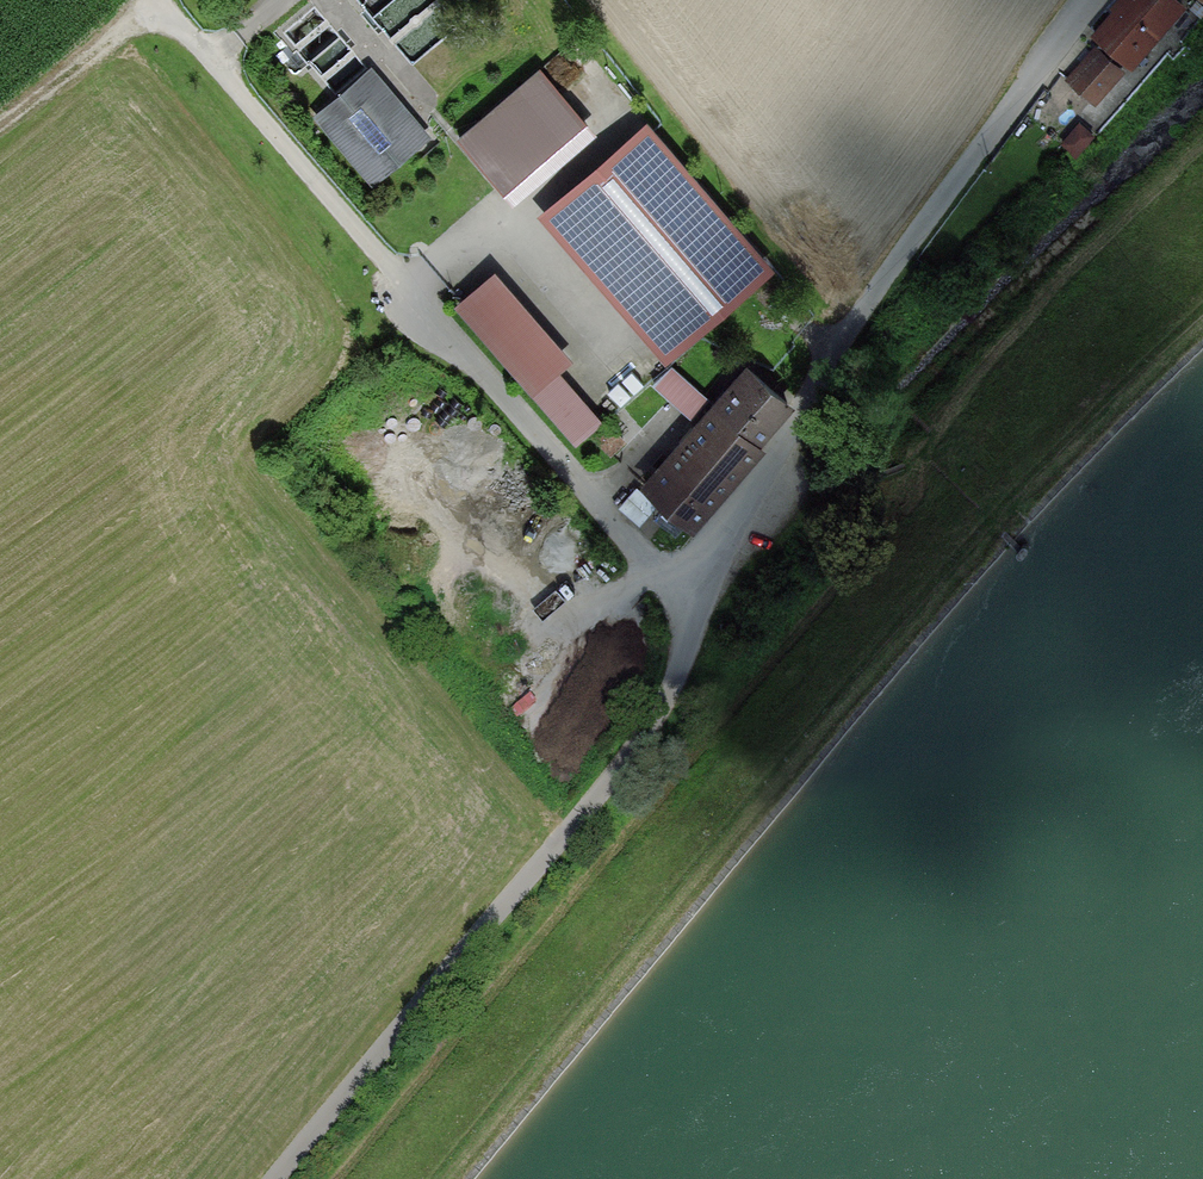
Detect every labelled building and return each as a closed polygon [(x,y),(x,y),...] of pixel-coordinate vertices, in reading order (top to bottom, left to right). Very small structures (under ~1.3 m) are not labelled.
[(1132,66),(1184,6),(1177,0),(1131,0),(1100,37),(1132,66)] [(1116,71),(1096,53),(1071,81),(1091,99),(1111,77),(1116,71)] [(317,122),(373,185),(428,136),(372,73),(317,122)] [(462,136),(504,186),(579,124),(537,73),(462,136)] [(1092,131),(1079,121),(1063,140),(1075,151),(1092,131)] [(589,136),(579,124),(504,186),(515,198),(589,136)] [(649,130),(559,208),(679,346),(769,268),(652,133),(649,130)] [(499,283),(470,306),(581,438),(598,423),(553,369),(564,360),(499,283)] [(648,482),(687,516),(789,400),(749,366),(648,482)] [(693,424),(713,403),(674,366),(654,387),(693,424)] [(1015,537),(1009,544),(1016,549),(1029,533),(1022,528),(1015,537)]
